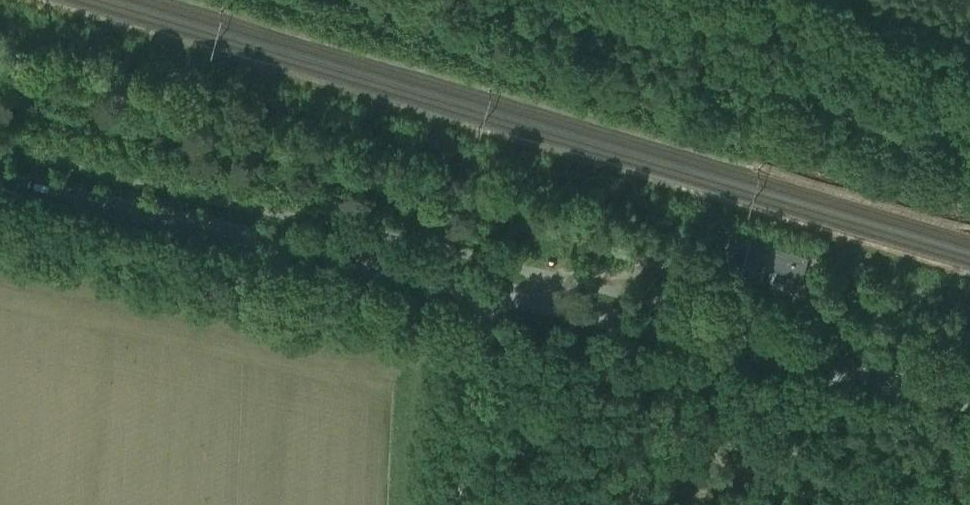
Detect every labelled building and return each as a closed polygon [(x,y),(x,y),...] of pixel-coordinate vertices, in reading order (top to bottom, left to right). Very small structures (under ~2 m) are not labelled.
[(740,272),(760,277),(765,264),(802,275),(808,255),(750,238),(740,272)]
